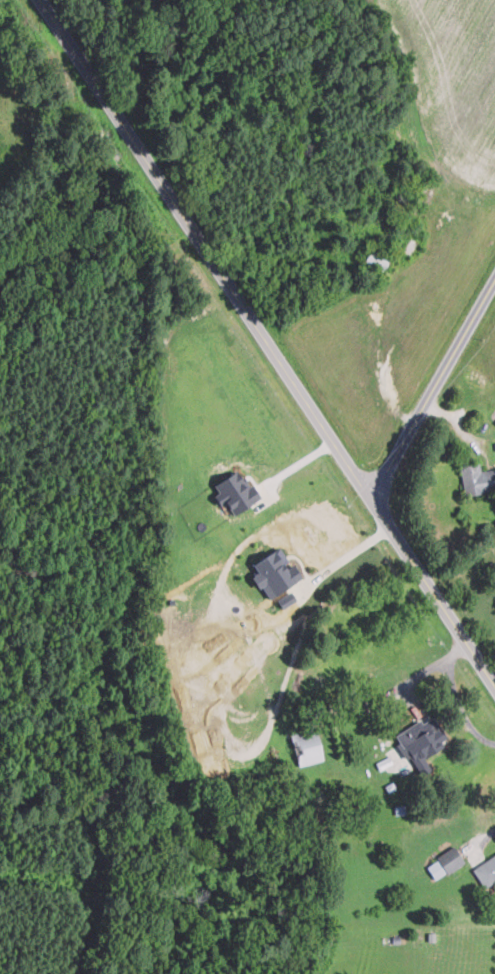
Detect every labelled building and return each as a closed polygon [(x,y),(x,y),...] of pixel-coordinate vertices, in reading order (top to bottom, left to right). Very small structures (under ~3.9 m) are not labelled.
[(388,259),(370,250),(364,260),(383,270),(388,259)] [(465,495),(494,490),(494,467),(481,470),(480,462),(460,465),(465,495)] [(214,483),(219,492),(214,495),(220,504),(225,501),(233,514),(258,499),(240,468),(214,483)] [(252,562),(258,572),(254,574),(267,598),(302,578),(292,561),(289,563),(280,547),(252,562)] [(278,600),(284,608),(296,597),(290,590),(278,600)] [(431,714),(396,734),(413,765),(448,745),(431,714)] [(324,760),(315,728),(289,736),(298,767),(324,760)] [(463,862),(453,847),(425,866),(435,881),(463,862)] [(472,868),(484,888),(494,882),(494,854),(472,868)]
